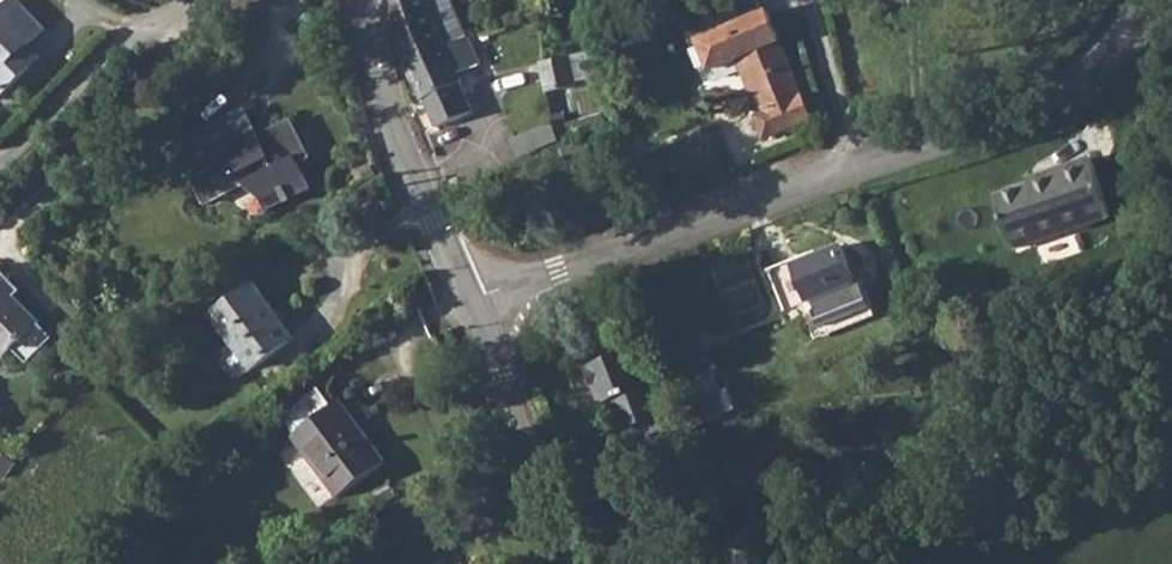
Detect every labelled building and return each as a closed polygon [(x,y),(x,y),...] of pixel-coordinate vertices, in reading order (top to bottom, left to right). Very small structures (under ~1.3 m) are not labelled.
[(18,54),(27,45),(44,29),(15,0),(12,0),(0,11),(0,95),(30,66),(18,54)] [(385,4),(407,58),(468,34),(453,0),(385,0),(385,4)] [(694,9),(677,12),(679,25),(696,22),(694,9)] [(796,78),(780,39),(768,9),(698,37),(711,67),(744,54),(759,93),(767,110),(757,114),(766,136),(811,117),(796,78)] [(468,34),(407,58),(423,98),(424,98),(438,126),(474,109),(461,81),(463,79),(458,69),(481,62),(468,34)] [(577,52),(545,60),(553,93),(584,85),(577,52)] [(213,170),(194,180),(206,203),(246,184),(260,196),(267,209),(311,187),(299,164),(311,157),(292,122),(261,138),(246,111),(196,135),(213,170)] [(522,149),(559,142),(556,129),(519,136),(522,149)] [(995,195),(1013,247),(1111,214),(1092,155),(1026,176),(1028,183),(995,195)] [(842,244),(795,262),(809,301),(821,332),(873,312),(862,281),(856,281),(842,244)] [(795,262),(793,257),(769,268),(785,310),(809,301),(795,262)] [(0,274),(0,350),(4,355),(20,340),(35,356),(58,334),(44,318),(38,323),(13,297),(18,293),(0,274)] [(211,315),(231,341),(251,369),(252,370),(292,339),(253,285),(211,315)] [(587,366),(601,403),(619,396),(648,386),(647,382),(634,350),(611,359),(608,358),(587,366)] [(709,366),(690,374),(695,386),(701,401),(720,394),(709,366)] [(687,371),(670,378),(672,383),(679,380),(683,391),(695,386),(690,374),(689,371),(687,371)] [(658,382),(648,386),(655,403),(665,399),(658,382)] [(648,386),(619,396),(626,416),(655,403),(648,386)] [(695,386),(683,391),(690,406),(701,401),(695,386)] [(316,391),(282,416),(340,498),(385,464),(340,401),(330,408),(316,391)] [(665,399),(655,403),(657,410),(667,406),(665,399)] [(655,403),(626,416),(629,427),(650,419),(649,414),(657,410),(655,403)] [(604,450),(611,468),(663,443),(655,426),(604,450)]
